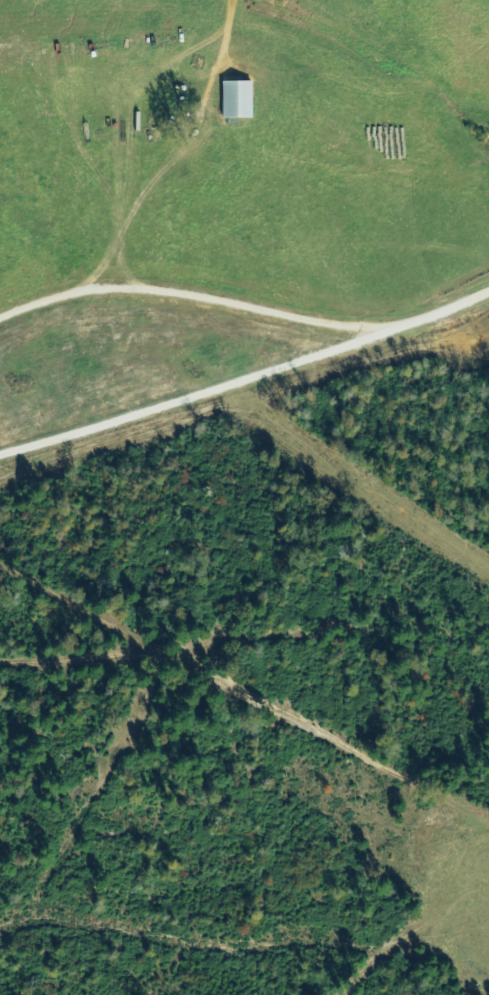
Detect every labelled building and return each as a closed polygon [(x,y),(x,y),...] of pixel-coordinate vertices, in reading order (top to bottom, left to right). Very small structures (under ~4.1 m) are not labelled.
[(223,119),(253,119),(252,82),(222,83),(223,119)]
